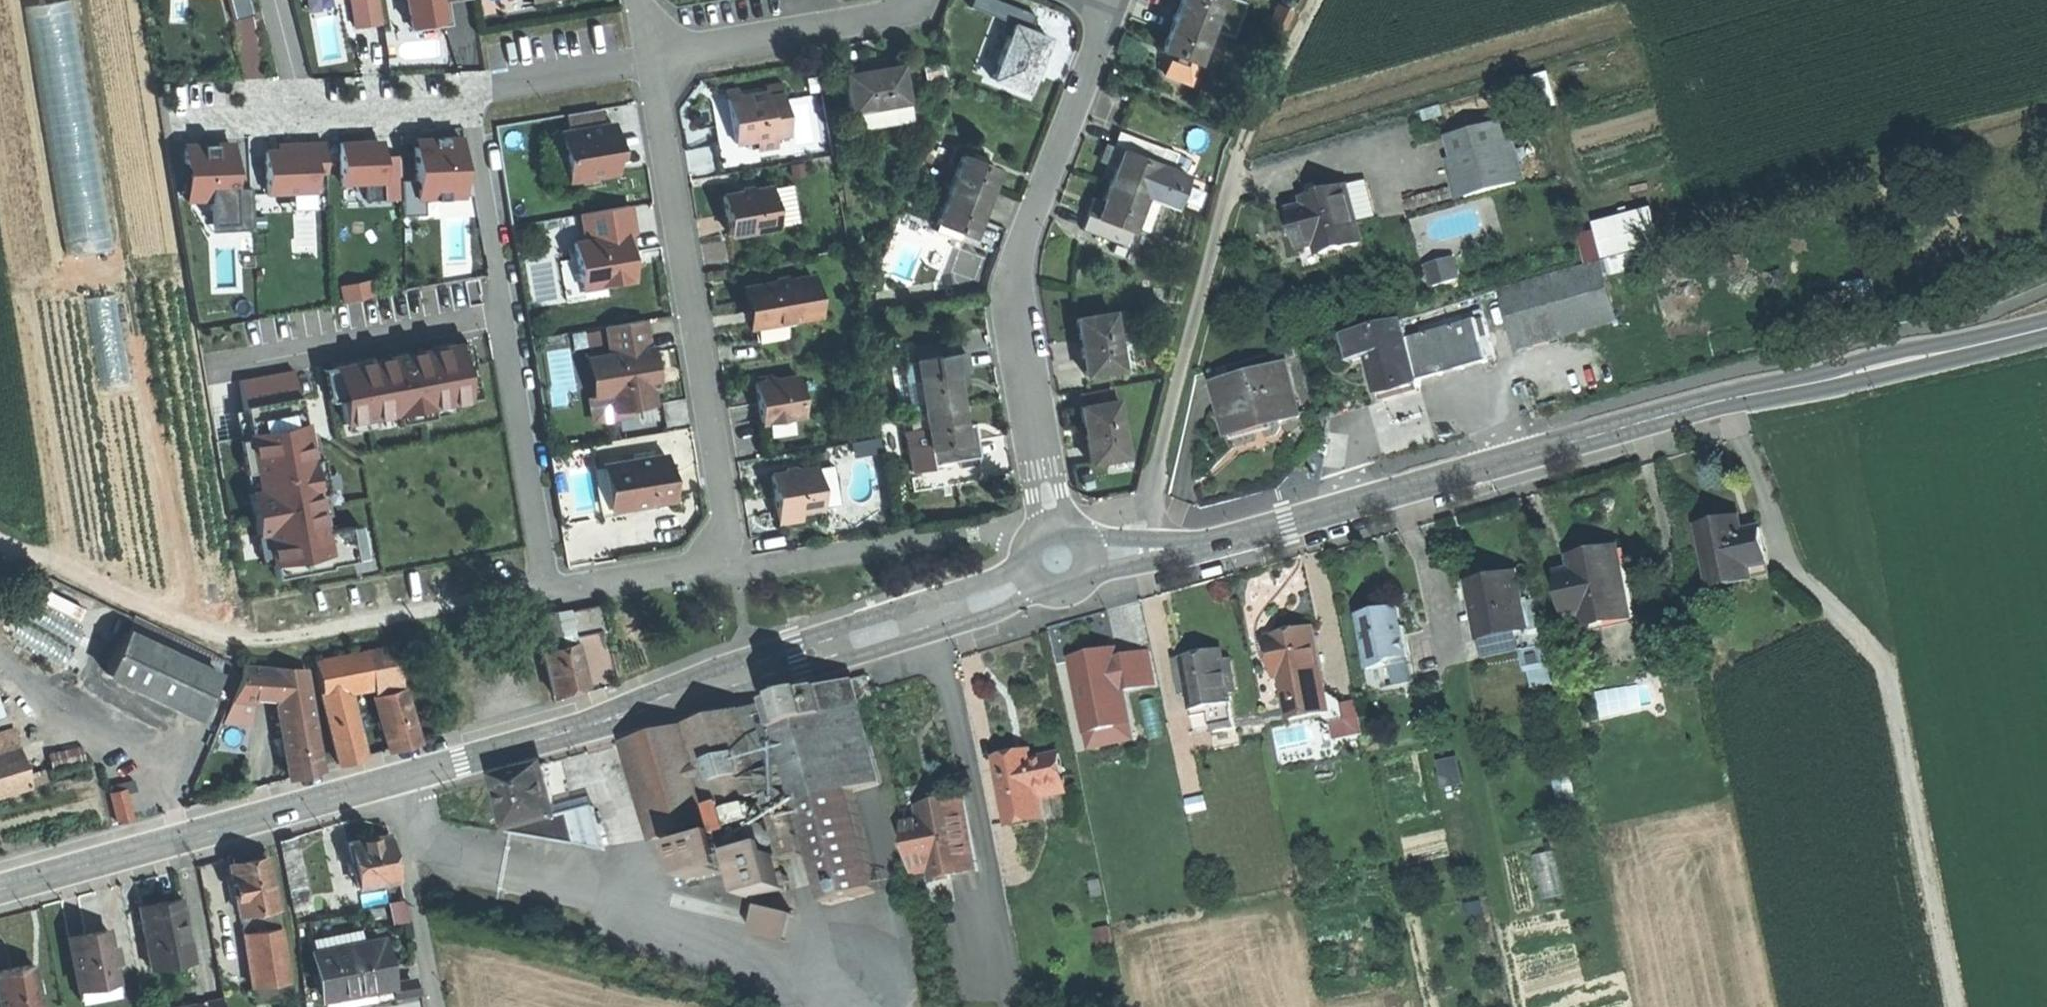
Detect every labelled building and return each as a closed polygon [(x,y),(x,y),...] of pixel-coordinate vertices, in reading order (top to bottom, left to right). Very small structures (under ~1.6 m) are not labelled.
[(112,243),(72,0),(46,0),(32,2),(73,249),(112,243)] [(233,20),(253,14),(249,0),(228,0),(233,20)] [(355,27),(382,23),(378,0),(350,0),(355,27)] [(442,21),(430,23),(431,26),(412,29),(407,0),(404,0),(410,31),(446,25),(451,24),(448,2),(458,0),(439,0),(442,21)] [(412,29),(431,26),(430,23),(442,21),(439,0),(407,0),(412,29)] [(1208,30),(1219,3),(1220,0),(1180,0),(1173,16),(1208,30)] [(1229,0),(1220,0),(1219,3),(1241,12),(1243,5),(1229,0)] [(1241,12),(1219,3),(1208,30),(1230,38),(1241,12)] [(1292,11),(1276,3),(1265,27),(1281,34),(1292,11)] [(1246,13),(1241,12),(1230,38),(1235,40),(1246,13)] [(1195,64),(1208,30),(1173,16),(1166,35),(1160,50),(1175,56),(1195,64)] [(1046,38),(1011,25),(991,79),(1025,92),(1035,68),(1046,38)] [(1187,84),(1195,64),(1175,56),(1173,63),(1168,61),(1163,75),(1187,84)] [(850,109),(906,99),(899,62),(877,66),(843,71),(850,109)] [(1556,102),(1547,74),(1532,79),(1541,107),(1556,102)] [(721,92),(722,101),(737,99),(736,89),(721,92)] [(737,99),(722,101),(730,145),(753,141),(755,151),(774,147),(772,139),(786,137),(780,102),(763,105),(761,95),(737,99)] [(909,117),(906,99),(850,109),(853,127),(909,117)] [(596,107),(564,112),(567,130),(558,131),(564,164),(571,171),(572,180),(614,174),(612,158),(617,157),(615,141),(612,122),(599,124),(596,107)] [(1526,181),(1508,119),(1455,134),(1473,196),(1526,181)] [(1112,147),(1121,150),(1155,163),(1161,147),(1119,130),(1112,147)] [(416,198),(419,198),(424,198),(463,197),(461,137),(437,138),(419,139),(420,146),(414,146),(416,179),(416,198)] [(383,182),(382,156),(382,150),(379,150),(379,141),(372,141),(340,143),(342,184),(365,183),(383,182)] [(1106,164),(1112,147),(1100,142),(1093,159),(1106,164)] [(315,172),(326,171),(325,143),(294,144),(294,149),(288,150),(264,151),(266,193),(316,191),(315,172)] [(209,189),(234,188),(233,147),(216,147),(215,144),(208,144),(201,144),(201,148),(184,149),(184,162),(189,162),(190,196),(209,196),(209,189)] [(1155,163),(1170,169),(1176,152),(1161,147),(1155,163)] [(1113,171),(1107,185),(1141,198),(1155,163),(1121,150),(1113,171)] [(383,182),(365,183),(366,200),(402,199),(401,180),(400,156),(382,156),(383,182)] [(945,190),(979,203),(985,189),(992,170),(958,157),(945,190)] [(1157,204),(1173,211),(1187,175),(1170,169),(1155,163),(1141,198),(1157,204)] [(419,215),(419,198),(416,198),(416,179),(401,180),(402,199),(402,216),(419,215)] [(1369,180),(1348,185),(1359,224),(1379,218),(1369,180)] [(1141,198),(1107,185),(1103,196),(1101,203),(1095,216),(1129,229),(1130,227),(1141,198)] [(1359,224),(1348,185),(1300,198),(1302,207),(1284,212),(1290,233),(1294,250),(1313,245),(1315,253),(1363,240),(1359,224)] [(209,189),(209,196),(210,209),(233,208),(234,230),(252,229),(251,187),(234,188),(209,189)] [(972,220),(979,203),(945,190),(932,222),(966,236),(972,220)] [(763,191),(718,198),(722,217),(725,237),(770,229),(763,191)] [(1146,233),(1157,204),(1141,198),(1130,227),(1146,233)] [(1095,216),(1101,203),(1091,199),(1086,213),(1095,216)] [(593,238),(581,240),(570,242),(573,259),(577,281),(602,277),(604,285),(630,280),(625,254),(628,253),(626,242),(625,233),(628,232),(624,204),(589,210),(593,238)] [(210,231),(234,230),(233,208),(210,209),(210,231)] [(1594,230),(1602,259),(1639,250),(1661,244),(1652,209),(1593,225),(1594,230)] [(589,210),(577,212),(581,240),(593,238),(589,210)] [(1123,245),(1129,229),(1095,216),(1086,213),(1080,228),(1123,245)] [(1579,234),(1587,263),(1602,259),(1594,230),(1579,234)] [(1639,250),(1602,259),(1607,275),(1643,265),(1639,250)] [(605,296),(604,285),(602,277),(577,281),(573,259),(558,262),(565,303),(605,296)] [(1465,259),(1438,266),(1443,284),(1470,278),(1465,259)] [(1502,286),(1520,351),(1620,323),(1607,275),(1602,259),(1587,263),(1502,286)] [(340,283),(343,297),(374,291),(371,277),(340,283)] [(751,329),(783,324),(814,318),(807,280),(744,290),(747,311),(751,329)] [(101,382),(127,379),(119,292),(92,295),(101,382)] [(1123,310),(1111,312),(1116,344),(1128,343),(1123,310)] [(1116,344),(1111,312),(1073,318),(1077,347),(1082,374),(1120,368),(1116,344)] [(1449,318),(1451,327),(1471,322),(1469,313),(1449,318)] [(1380,393),(1422,382),(1410,338),(1404,315),(1350,330),(1358,358),(1369,355),(1380,393)] [(640,318),(601,323),(605,354),(589,356),(592,378),(587,379),(589,393),(592,393),(591,390),(607,388),(610,410),(623,408),(650,404),(646,373),(653,372),(651,360),(649,346),(644,347),(640,318)] [(1425,325),(1427,334),(1451,327),(1449,318),(1425,325)] [(1410,338),(1422,382),(1455,372),(1489,363),(1477,320),(1471,322),(1451,327),(1427,334),(1410,338)] [(785,338),(783,324),(751,329),(753,343),(785,338)] [(928,357),(960,352),(958,341),(926,346),(928,357)] [(469,342),(457,344),(462,368),(474,366),(469,342)] [(376,359),(334,367),(338,391),(344,423),(397,413),(399,424),(434,417),(432,406),(480,397),(474,366),(462,368),(457,344),(440,348),(441,350),(406,357),(406,359),(392,361),(377,364),(376,359)] [(405,354),(406,357),(441,350),(440,348),(405,354)] [(918,379),(955,373),(964,372),(960,352),(928,357),(914,359),(918,379)] [(911,405),(922,403),(918,379),(914,359),(903,361),(911,405)] [(338,391),(334,367),(323,369),(328,393),(338,391)] [(1289,367),(1221,387),(1228,413),(1235,436),(1304,416),(1289,367)] [(294,370),(239,380),(250,438),(256,471),(260,491),(249,493),(257,534),(267,532),(276,578),(331,567),(331,565),(356,560),(350,526),(324,531),(317,494),(328,492),(324,471),(321,457),(311,459),(299,396),(298,396),(294,370)] [(925,421),(962,415),(958,388),(955,373),(918,379),(922,403),(925,421)] [(797,377),(753,385),(757,405),(760,424),(804,416),(797,377)] [(1113,387),(1077,393),(1078,405),(1114,400),(1113,387)] [(592,393),(589,393),(591,412),(610,410),(607,388),(591,390),(592,393)] [(1123,456),(1114,400),(1078,405),(1083,433),(1087,461),(1123,456)] [(624,414),(623,408),(610,410),(591,412),(587,413),(588,419),(624,414)] [(964,429),(962,415),(925,421),(926,427),(930,451),(967,445),(964,429)] [(977,443),(967,445),(930,451),(926,427),(903,431),(910,471),(932,468),(980,460),(977,443)] [(256,471),(250,438),(239,440),(245,473),(256,471)] [(880,452),(878,438),(851,442),(853,456),(880,452)] [(659,454),(602,464),(609,508),(652,501),(667,498),(664,478),(659,454)] [(609,508),(602,464),(588,466),(597,518),(654,508),(652,501),(609,508)] [(798,508),(821,505),(815,466),(770,473),(774,498),(778,522),(800,519),(798,508)] [(823,515),(821,505),(798,508),(800,519),(823,515)] [(1753,579),(1750,567),(1743,535),(1741,522),(1719,527),(1702,530),(1714,587),(1753,579)] [(1743,535),(1750,567),(1766,563),(1760,532),(1743,535)] [(1623,623),(1611,555),(1585,560),(1564,564),(1566,575),(1555,577),(1564,623),(1575,621),(1577,631),(1623,623)] [(1477,640),(1515,632),(1528,629),(1522,603),(1516,575),(1496,580),(1480,584),(1482,593),(1467,596),(1477,640)] [(1482,593),(1480,584),(1465,587),(1467,596),(1482,593)] [(571,634),(607,626),(601,598),(565,607),(571,634)] [(1537,600),(1522,603),(1528,629),(1515,632),(1519,651),(1522,650),(1527,673),(1552,667),(1537,600)] [(573,641),(571,634),(565,607),(534,613),(541,648),(573,641)] [(1356,621),(1367,673),(1410,664),(1399,612),(1377,617),(1356,621)] [(126,628),(217,671),(222,662),(131,619),(126,628)] [(196,716),(217,671),(126,628),(105,673),(196,716)] [(1285,689),(1324,682),(1314,628),(1289,633),(1265,637),(1268,656),(1279,654),(1282,672),(1285,689)] [(1519,651),(1515,632),(1477,640),(1481,659),(1519,651)] [(407,637),(391,640),(398,671),(414,667),(407,637)] [(366,646),(372,674),(376,690),(401,682),(398,671),(391,640),(366,646)] [(541,648),(550,689),(567,685),(582,682),(573,641),(541,648)] [(311,659),(317,687),(344,681),(372,674),(366,646),(311,659)] [(1113,651),(1094,654),(1095,660),(1114,657),(1113,651)] [(1115,660),(1114,657),(1095,660),(1094,654),(1068,660),(1084,736),(1085,736),(1128,727),(1129,727),(1122,694),(1115,660)] [(1143,654),(1115,660),(1122,694),(1150,688),(1143,654)] [(1279,654),(1268,656),(1271,674),(1282,672),(1279,654)] [(1228,698),(1221,665),(1220,656),(1198,660),(1181,664),(1187,697),(1191,716),(1193,716),(1203,714),(1230,709),(1228,698)] [(1187,697),(1181,664),(1173,665),(1179,698),(1187,697)] [(1229,664),(1221,665),(1228,698),(1235,697),(1229,664)] [(1410,664),(1367,673),(1372,699),(1415,690),(1410,664)] [(276,703),(288,779),(301,775),(319,770),(302,671),(240,667),(239,679),(230,700),(252,702),(276,703)] [(865,680),(844,686),(849,705),(870,700),(865,680)] [(317,687),(336,765),(363,754),(344,681),(317,687)] [(372,691),(389,746),(403,742),(418,737),(401,682),(376,690),(372,691)] [(1330,714),(1324,682),(1285,689),(1291,721),(1330,714)] [(844,686),(764,708),(785,786),(791,806),(842,791),(871,783),(849,705),(844,686)] [(251,725),(252,702),(230,700),(223,723),(251,725)] [(1347,721),(1331,724),(1334,739),(1363,734),(1356,701),(1344,703),(1347,721)] [(764,708),(734,716),(760,795),(785,786),(764,708)] [(1234,732),(1230,709),(1203,714),(1207,732),(1208,737),(1234,732)] [(1207,732),(1203,714),(1193,716),(1196,734),(1207,732)] [(712,813),(760,795),(734,716),(683,729),(695,763),(712,813)] [(1131,741),(1128,727),(1085,736),(1088,750),(1131,741)] [(17,744),(12,728),(0,732),(0,750),(17,744)] [(683,729),(619,747),(650,846),(711,823),(693,764),(695,763),(683,729)] [(17,744),(0,750),(0,792),(30,782),(17,744)] [(1023,756),(1014,758),(1016,770),(1036,766),(1033,754),(1023,756)] [(1016,770),(1014,758),(993,762),(1003,812),(1008,811),(1013,831),(1044,825),(1038,796),(1064,790),(1058,762),(1036,766),(1016,770)] [(1458,758),(1439,762),(1444,788),(1463,784),(1458,758)] [(46,776),(42,766),(29,770),(32,780),(46,776)] [(512,776),(491,781),(507,836),(545,826),(556,822),(540,767),(512,776)] [(117,823),(133,819),(124,788),(108,793),(117,823)] [(842,791),(791,806),(819,907),(870,893),(842,791)] [(901,823),(913,879),(929,876),(931,884),(948,881),(946,870),(971,865),(957,796),(935,801),(914,805),(917,820),(901,823)] [(760,825),(754,805),(724,814),(730,834),(760,825)] [(569,819),(577,851),(605,856),(594,812),(569,819)] [(545,826),(552,847),(577,851),(569,819),(556,822),(545,826)] [(396,879),(386,835),(366,840),(345,844),(355,888),(396,879)] [(293,837),(277,840),(282,865),(298,861),(293,837)] [(682,887),(719,875),(707,837),(670,849),(682,887)] [(770,848),(739,856),(750,901),(782,893),(770,848)] [(1536,853),(1543,896),(1566,892),(1558,849),(1536,853)] [(237,913),(274,906),(264,857),(245,861),(227,864),(237,913)] [(298,861),(282,865),(292,908),(308,905),(298,861)] [(973,876),(971,865),(946,870),(948,881),(973,876)] [(1105,896),(1102,880),(1089,883),(1092,898),(1105,896)] [(151,971),(193,963),(181,899),(159,903),(138,907),(151,971)] [(401,900),(388,902),(391,923),(405,920),(401,900)] [(278,928),(274,906),(237,913),(241,934),(278,928)] [(791,914),(762,908),(756,936),(786,942),(791,914)] [(1098,949),(1115,946),(1111,925),(1094,929),(1098,949)] [(285,980),(278,928),(241,934),(249,985),(285,980)] [(77,988),(117,980),(113,963),(110,947),(107,929),(86,933),(67,936),(77,988)] [(360,941),(358,930),(311,940),(313,951),(360,941)] [(360,941),(313,951),(312,951),(321,997),(388,984),(383,960),(378,938),(360,941)] [(110,947),(113,963),(119,962),(116,946),(110,947)] [(0,970),(0,1006),(40,1006),(32,964),(11,968),(0,970)] [(119,993),(117,980),(77,988),(79,1000),(119,993)] [(287,998),(285,980),(249,985),(251,1002),(287,998)] [(222,997),(166,1006),(224,1006),(222,997)]
